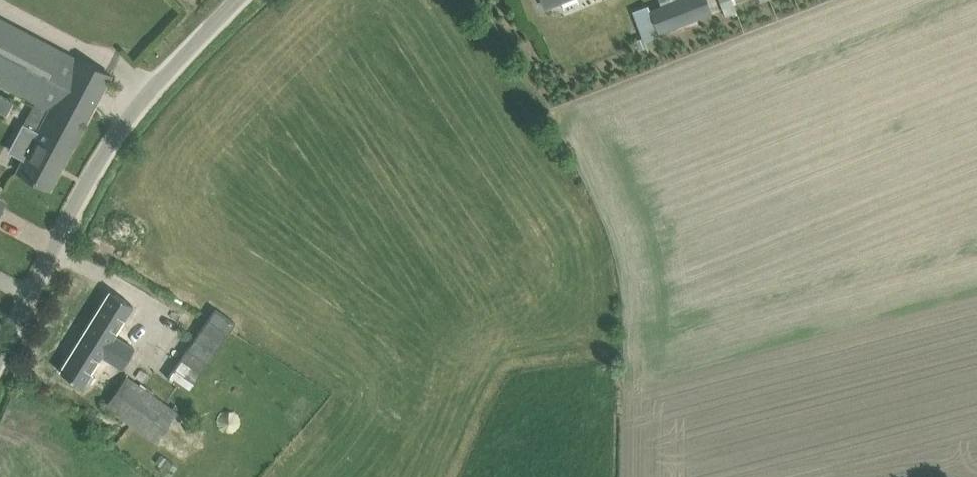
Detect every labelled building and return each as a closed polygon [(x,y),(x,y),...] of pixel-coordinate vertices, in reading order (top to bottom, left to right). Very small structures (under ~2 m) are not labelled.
[(546,8),(567,0),(543,0),(546,8)] [(650,9),(659,33),(712,13),(707,0),(674,0),(650,9)] [(725,16),(736,11),(732,0),(733,0),(719,0),(725,16)] [(78,58),(0,16),(0,84),(35,102),(23,124),(9,151),(24,159),(18,171),(33,179),(50,188),(111,75),(93,66),(78,58)] [(83,385),(101,356),(122,368),(134,348),(114,335),(133,305),(109,290),(59,370),(83,385)] [(216,309),(168,378),(188,392),(235,323),(216,309)] [(127,377),(106,407),(122,418),(159,444),(180,413),(147,390),(144,388),(127,377)]
